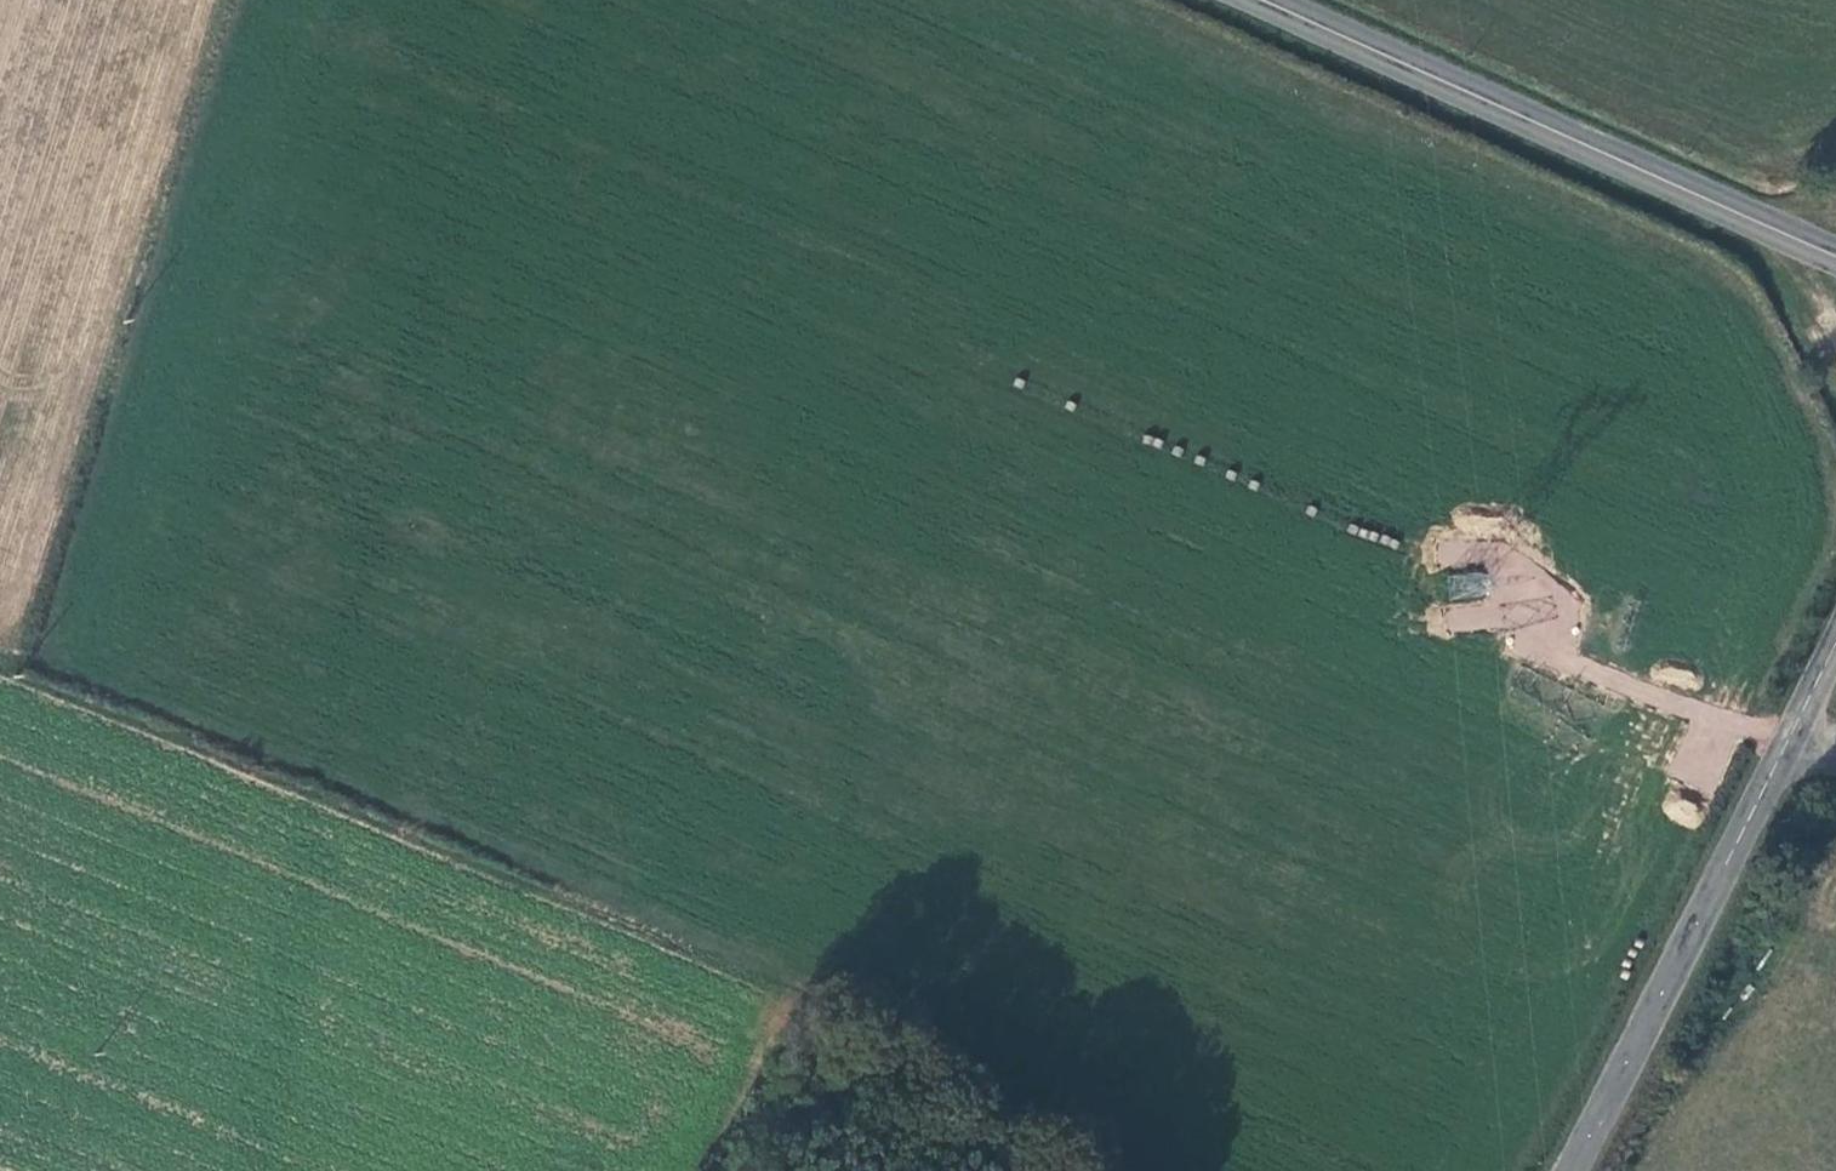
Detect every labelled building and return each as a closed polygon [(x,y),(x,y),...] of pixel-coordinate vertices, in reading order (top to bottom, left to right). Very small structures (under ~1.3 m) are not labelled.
[(1449,574),(1450,597),(1487,596),(1486,573),(1449,574)] [(1661,814),(1691,828),(1702,807),(1671,793),(1661,814)]
